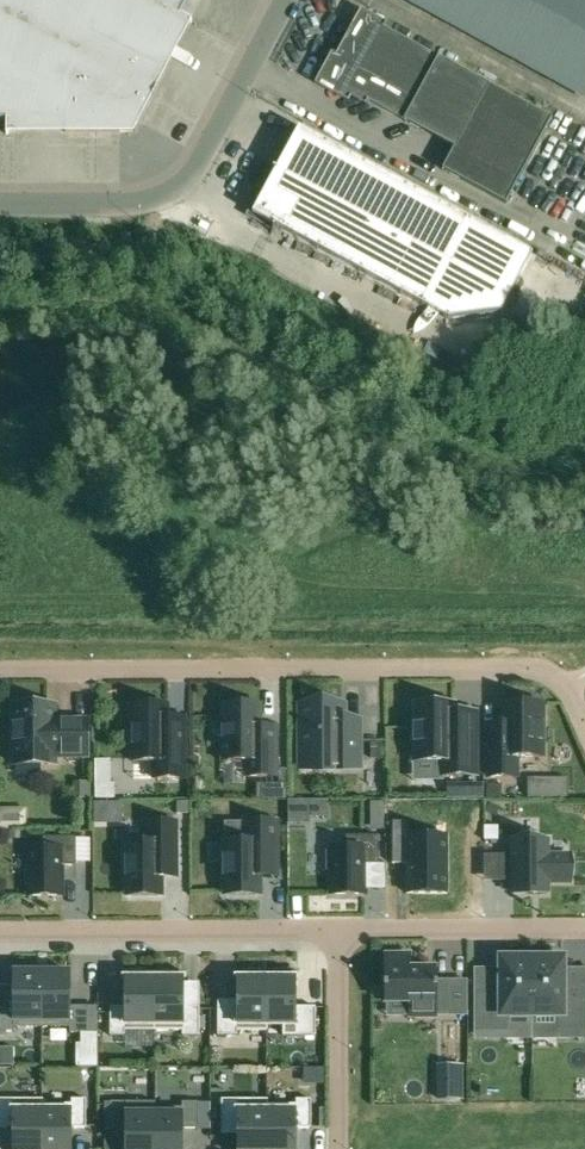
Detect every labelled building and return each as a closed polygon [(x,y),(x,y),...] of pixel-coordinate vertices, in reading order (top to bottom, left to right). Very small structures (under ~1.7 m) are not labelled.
[(178,19),(138,0),(0,0),(0,120),(66,120),(66,131),(133,131),(164,73),(153,67),(178,19)] [(178,19),(188,0),(138,0),(178,19)] [(584,96),(584,0),(409,0),(584,96)] [(348,90),(454,147),(442,169),(506,204),(552,118),(363,15),(338,63),(348,90)] [(502,314),(532,254),(299,128),(253,213),(450,319),(502,314)] [(131,240),(131,232),(122,231),(121,240),(131,240)] [(297,770),(363,770),(363,717),(348,717),(348,702),(296,702),(297,770)] [(277,775),(276,727),(260,728),(260,704),(223,705),(224,738),(219,738),(219,760),(247,760),(247,776),(277,775)] [(442,775),(476,775),(476,738),(454,738),(454,704),(415,704),(415,760),(442,760),(442,775)] [(488,723),(488,748),(488,777),(517,776),(517,756),(543,756),(542,704),(503,704),(503,723),(488,723)] [(168,705),(133,705),(133,761),(154,761),(154,778),(184,778),(185,717),(168,717),(168,705)] [(55,706),(13,706),(13,764),(55,763),(55,756),(87,756),(87,720),(55,720),(55,706)] [(111,781),(96,781),(96,799),(116,799),(116,786),(111,786),(111,781)] [(384,802),(369,802),(369,816),(384,816),(384,802)] [(327,818),(326,803),(311,803),(311,818),(327,818)] [(104,806),(94,806),(94,825),(104,825),(104,806)] [(25,810),(0,810),(0,828),(25,828),(25,810)] [(225,842),(225,895),(259,895),(259,876),(276,876),(276,822),(246,822),(246,842),(225,842)] [(126,843),(126,896),(161,896),(161,877),(176,877),(176,823),(148,823),(148,843),(126,843)] [(499,826),(484,826),(484,841),(499,841),(499,826)] [(28,848),(28,896),(61,896),(61,866),(76,866),(76,837),(43,836),(43,848),(28,848)] [(406,864),(406,893),(447,893),(447,836),(406,836),(406,837),(392,837),(392,864),(406,864)] [(325,852),(325,872),(330,872),(330,896),(362,896),(362,866),(378,866),(378,837),(345,837),(345,848),(330,848),(330,852),(325,852)] [(499,855),(499,881),(513,881),(513,893),(547,893),(547,881),(571,881),(571,855),(547,855),(547,839),(513,839),(513,855),(499,855)] [(507,1016),(532,1016),(532,957),(527,957),(527,954),(506,953),(506,957),(501,957),(501,991),(474,991),(474,1031),(507,1031),(507,1016)] [(386,954),(386,1003),(408,1003),(408,1017),(436,1017),(436,1011),(450,1011),(450,980),(436,980),(436,969),(411,969),(411,954),(386,954)] [(532,957),(532,1016),(558,1016),(558,1029),(584,1029),(584,991),(563,991),(563,958),(557,958),(557,954),(536,954),(536,957),(532,957)] [(70,971),(42,971),(42,972),(42,1023),(42,1026),(70,1026),(70,1031),(86,1031),(86,1005),(70,1005),(70,971)] [(155,971),(125,971),(125,1006),(110,1006),(110,1034),(125,1034),(125,1029),(155,1029),(155,971)] [(184,971),(155,971),(155,1029),(182,1029),(182,1035),(200,1035),(200,1006),(184,1006),(184,971)] [(267,971),(237,971),(237,1006),(218,1006),(218,1034),(237,1034),(237,1029),(267,1029),(267,971)] [(297,971),(267,971),(268,1023),(283,1023),(283,1034),(316,1034),(316,1006),(297,1006),(297,971)] [(42,1023),(42,972),(14,972),(14,1005),(0,1005),(0,1032),(14,1031),(14,1024),(42,1023)] [(459,1083),(439,1083),(439,1100),(459,1100),(459,1083)] [(12,1148),(42,1148),(43,1102),(43,1099),(0,1098),(0,1127),(12,1127),(12,1148)] [(42,1148),(72,1148),(72,1126),(86,1126),(86,1098),(72,1098),(72,1102),(43,1102),(42,1148)] [(221,1099),(221,1126),(237,1126),(237,1148),(267,1148),(267,1099),(221,1099)] [(267,1103),(267,1148),(297,1148),(297,1127),(311,1127),(311,1099),(296,1099),(296,1103),(267,1103)] [(154,1108),(154,1101),(110,1101),(110,1127),(126,1127),(126,1148),(154,1148),(154,1108)] [(183,1129),(198,1129),(198,1102),(182,1102),(182,1108),(154,1108),(154,1148),(183,1148),(183,1129)]
